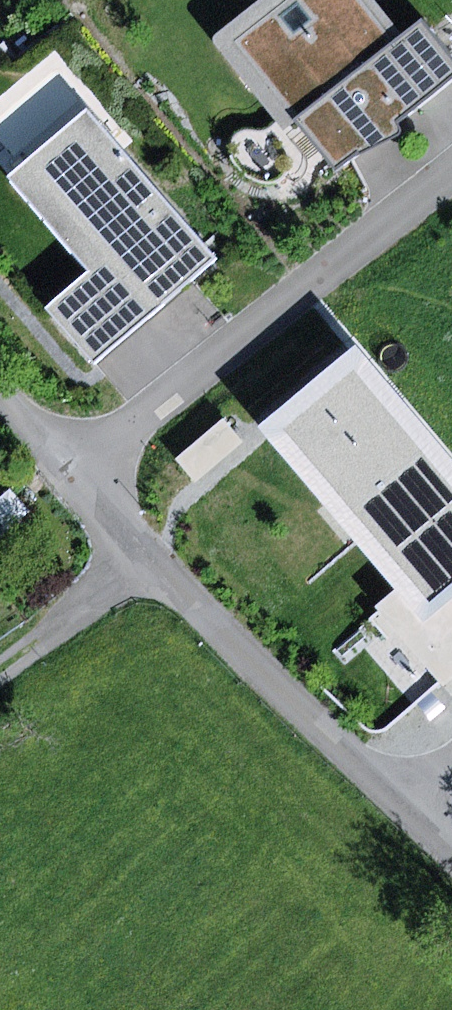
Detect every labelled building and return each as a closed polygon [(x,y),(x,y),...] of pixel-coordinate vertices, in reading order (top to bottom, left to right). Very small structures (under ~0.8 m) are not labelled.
[(366,0),(288,0),(235,41),(337,165),(357,150),(362,151),(401,132),(397,119),(451,80),(451,56),(424,20),(397,40),(366,0)] [(216,257),(91,111),(12,177),(91,270),(47,307),(93,361),(216,257)] [(279,122),(263,131),(247,131),(236,134),(232,141),(231,148),(233,158),(240,169),(254,178),(268,181),(278,178),(284,173),(295,181),(302,175),(305,168),(307,159),(279,122)] [(360,345),(262,428),(399,592),(425,623),(451,601),(451,455),(360,345)] [(225,416),(173,457),(194,483),(246,442),(225,416)] [(425,623),(399,592),(378,609),(443,687),(451,680),(451,601),(425,623)]
